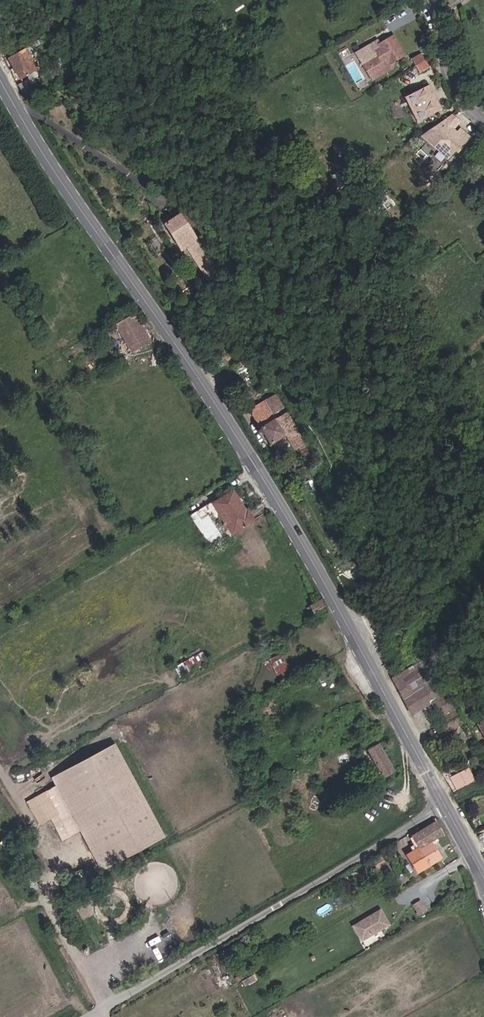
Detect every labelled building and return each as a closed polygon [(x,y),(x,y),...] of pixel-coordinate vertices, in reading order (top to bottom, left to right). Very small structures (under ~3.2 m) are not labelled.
[(415,55),(405,35),(391,42),(392,46),(386,49),(387,51),(376,57),(380,66),(376,68),(381,77),(403,66),(400,62),(415,55)] [(20,78),(38,67),(25,46),(7,57),(20,78)] [(439,68),(431,53),(421,59),(429,73),(439,68)] [(380,66),(376,57),(372,59),(376,68),(380,66)] [(17,85),(26,101),(35,96),(26,81),(17,85)] [(418,96),(421,101),(439,91),(437,86),(418,96)] [(439,91),(421,101),(425,108),(432,121),(450,110),(446,103),(439,91)] [(35,96),(26,101),(31,109),(44,101),(41,93),(35,96)] [(432,121),(425,108),(421,110),(428,123),(432,121)] [(462,152),(474,139),(465,130),(462,134),(457,130),(465,122),(458,115),(448,121),(431,133),(455,155),(460,149),(462,152)] [(455,155),(431,133),(426,136),(450,159),(455,155)] [(182,218),(167,227),(181,250),(184,248),(207,284),(217,278),(209,266),(211,265),(182,218)] [(131,314),(113,325),(130,354),(148,343),(131,314)] [(288,413),(277,420),(274,414),(281,408),(274,397),(252,411),(252,416),(271,444),(287,434),(299,450),(309,443),(288,413)] [(307,448),(310,457),(317,455),(314,447),(307,448)] [(216,532),(244,516),(233,495),(196,514),(200,522),(208,518),(216,532)] [(315,618),(324,613),(318,603),(309,608),(315,618)] [(175,663),(179,673),(201,664),(197,654),(175,663)] [(392,679),(412,716),(430,706),(447,737),(467,726),(425,660),(420,663),(392,679)] [(371,734),(349,747),(351,751),(356,748),(361,756),(368,752),(385,780),(394,775),(371,734)] [(166,836),(115,744),(51,778),(56,786),(27,802),(41,826),(51,820),(63,842),(81,832),(102,871),(166,836)] [(415,778),(409,768),(404,771),(410,781),(415,778)] [(453,792),(473,785),(465,771),(446,780),(453,792)] [(430,843),(443,835),(432,819),(420,826),(430,843)] [(430,843),(420,826),(409,831),(410,833),(418,848),(405,856),(414,874),(439,859),(430,843)] [(428,911),(422,900),(415,905),(422,915),(428,911)] [(364,941),(391,925),(382,910),(355,926),(364,941)]
